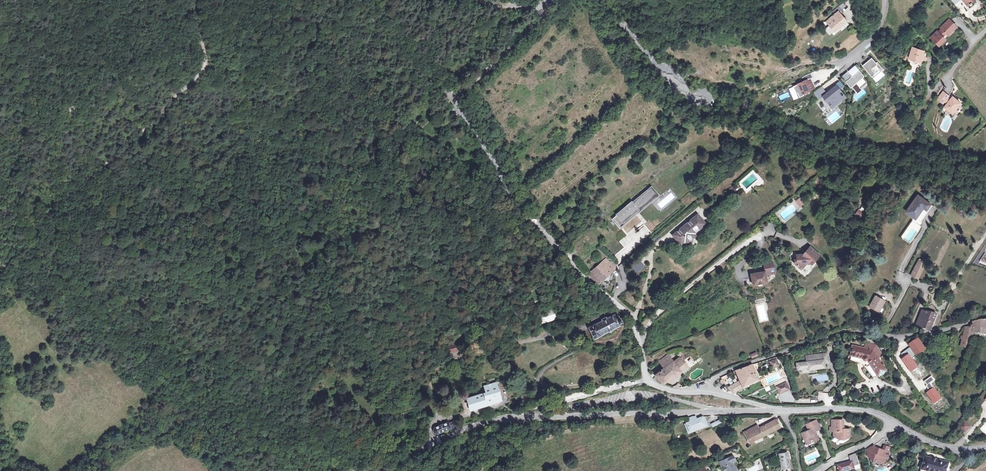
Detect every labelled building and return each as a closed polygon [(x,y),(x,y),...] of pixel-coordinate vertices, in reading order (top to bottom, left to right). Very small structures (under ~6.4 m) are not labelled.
[(826,22),(835,32),(847,21),(841,15),(844,12),(839,7),(828,16),(830,18),(826,22)] [(945,38),(943,37),(946,33),(947,34),(948,35),(949,37),(958,28),(957,27),(949,19),(941,28),(942,29),(939,32),(937,31),(931,37),(938,45),(945,38)] [(913,49),(912,51),(910,60),(913,61),(913,63),(916,64),(917,63),(918,62),(919,63),(925,64),(926,65),(929,54),(913,49)] [(882,71),(884,70),(878,62),(876,64),(871,59),(866,63),(867,64),(864,67),(873,79),(882,71)] [(862,78),(864,76),(859,70),(847,81),(856,92),(861,88),(857,83),(862,78)] [(873,79),(877,83),(885,75),(882,71),(873,79)] [(846,81),(851,76),(848,72),(843,77),(846,81)] [(814,89),(811,82),(809,83),(808,81),(813,79),(812,74),(805,77),(799,81),(800,82),(797,83),(798,85),(793,87),(798,98),(803,96),(802,94),(814,89)] [(861,88),(867,83),(862,78),(857,83),(861,88)] [(829,100),(833,105),(836,103),(839,103),(839,100),(843,98),(839,93),(841,91),(837,86),(827,94),(822,87),(814,94),(819,100),(823,97),(827,102),(829,100)] [(955,109),(957,106),(960,102),(952,96),(949,100),(947,98),(948,96),(943,92),(937,99),(943,103),(944,101),(947,103),(944,107),(952,113),(955,109)] [(641,185),(638,188),(641,191),(640,192),(644,196),(648,193),(641,185)] [(641,191),(638,188),(631,194),(632,195),(606,219),(613,228),(628,214),(627,212),(644,196),(640,192),(641,191)] [(920,222),(932,206),(917,196),(906,212),(920,222)] [(628,214),(613,228),(621,235),(635,221),(628,214)] [(669,236),(676,245),(681,241),(683,244),(691,236),(690,233),(701,224),(694,215),(669,236)] [(637,223),(644,231),(649,226),(642,219),(637,223)] [(635,221),(628,228),(629,230),(637,223),(635,221)] [(802,255),(796,255),(796,260),(794,260),(794,264),(800,270),(804,265),(811,265),(818,256),(809,248),(802,255)] [(611,266),(603,258),(587,274),(595,282),(611,266)] [(631,267),(636,273),(645,266),(640,260),(631,267)] [(919,260),(918,262),(910,276),(918,279),(926,264),(919,260)] [(750,274),(750,276),(752,285),(758,284),(758,285),(759,285),(760,285),(761,284),(761,283),(766,282),(764,274),(774,271),(773,267),(771,268),(765,269),(764,270),(764,271),(750,274)] [(869,307),(878,312),(884,302),(875,297),(869,307)] [(554,308),(537,314),(540,324),(558,319),(554,308)] [(937,315),(922,311),(916,326),(932,331),(937,315)] [(587,328),(593,339),(617,326),(616,325),(620,323),(617,318),(612,313),(599,320),(599,322),(587,328)] [(971,328),(966,328),(964,336),(962,340),(961,346),(970,348),(973,332),(985,333),(985,327),(971,328)] [(917,356),(926,351),(918,339),(904,348),(906,351),(905,352),(908,355),(914,352),(917,356)] [(447,354),(458,351),(455,343),(445,346),(447,354)] [(853,346),(852,353),(857,354),(857,357),(863,358),(864,361),(867,361),(870,365),(866,368),(874,379),(877,376),(884,375),(887,369),(885,366),(884,367),(879,360),(883,357),(876,346),(870,345),(868,345),(867,345),(866,346),(865,349),(853,346)] [(702,355),(709,349),(707,346),(699,352),(702,355)] [(817,365),(823,365),(823,362),(822,354),(806,357),(807,363),(797,364),(797,366),(797,368),(797,370),(801,369),(801,372),(809,371),(808,370),(817,368),(817,365)] [(664,368),(672,362),(667,355),(659,361),(664,368)] [(776,358),(769,360),(772,368),(779,365),(776,358)] [(675,366),(672,362),(664,368),(654,375),(655,377),(658,379),(662,384),(663,384),(685,368),(687,366),(683,360),(675,366)] [(758,380),(752,365),(748,366),(736,371),(740,381),(729,388),(733,393),(749,384),(758,380)] [(923,388),(932,382),(927,374),(917,380),(923,388)] [(786,381),(775,386),(779,394),(790,389),(786,381)] [(466,399),(470,411),(501,400),(494,383),(482,387),(484,393),(466,399)] [(977,402),(981,406),(985,401),(985,400),(982,397),(977,402)] [(696,420),(690,422),(693,429),(705,425),(702,418),(696,420)] [(711,425),(712,428),(722,423),(720,419),(713,423),(713,424),(711,425)] [(813,438),(814,441),(819,439),(816,432),(815,433),(814,430),(820,428),(816,419),(806,424),(809,430),(802,433),(804,437),(806,444),(810,442),(810,440),(813,438)] [(776,420),(758,428),(757,425),(743,432),(749,443),(780,428),(776,420)] [(846,436),(850,436),(850,429),(843,429),(844,420),(832,420),(832,431),(834,431),(834,436),(839,439),(844,439),(846,436)] [(431,430),(432,433),(435,433),(451,428),(450,427),(452,426),(451,422),(435,427),(431,430)] [(673,431),(685,426),(684,422),(672,426),(673,431)] [(964,422),(960,428),(965,432),(970,427),(964,422)] [(889,462),(890,458),(888,457),(889,453),(888,453),(890,448),(884,446),(883,451),(881,450),(878,452),(876,451),(874,446),(874,445),(873,446),(870,447),(866,449),(865,449),(869,458),(871,457),(874,462),(873,465),(879,467),(884,464),(889,462)] [(787,453),(779,454),(781,467),(788,467),(787,453)] [(856,453),(851,455),(850,455),(851,461),(838,465),(840,470),(845,470),(854,468),(854,466),(859,464),(856,453)] [(733,456),(722,460),(724,465),(722,466),(724,470),(730,470),(734,469),(731,462),(735,461),(733,456)] [(927,470),(947,470),(949,463),(925,456),(922,469),(927,470)] [(745,464),(748,470),(756,470),(764,468),(760,459),(745,464)]
